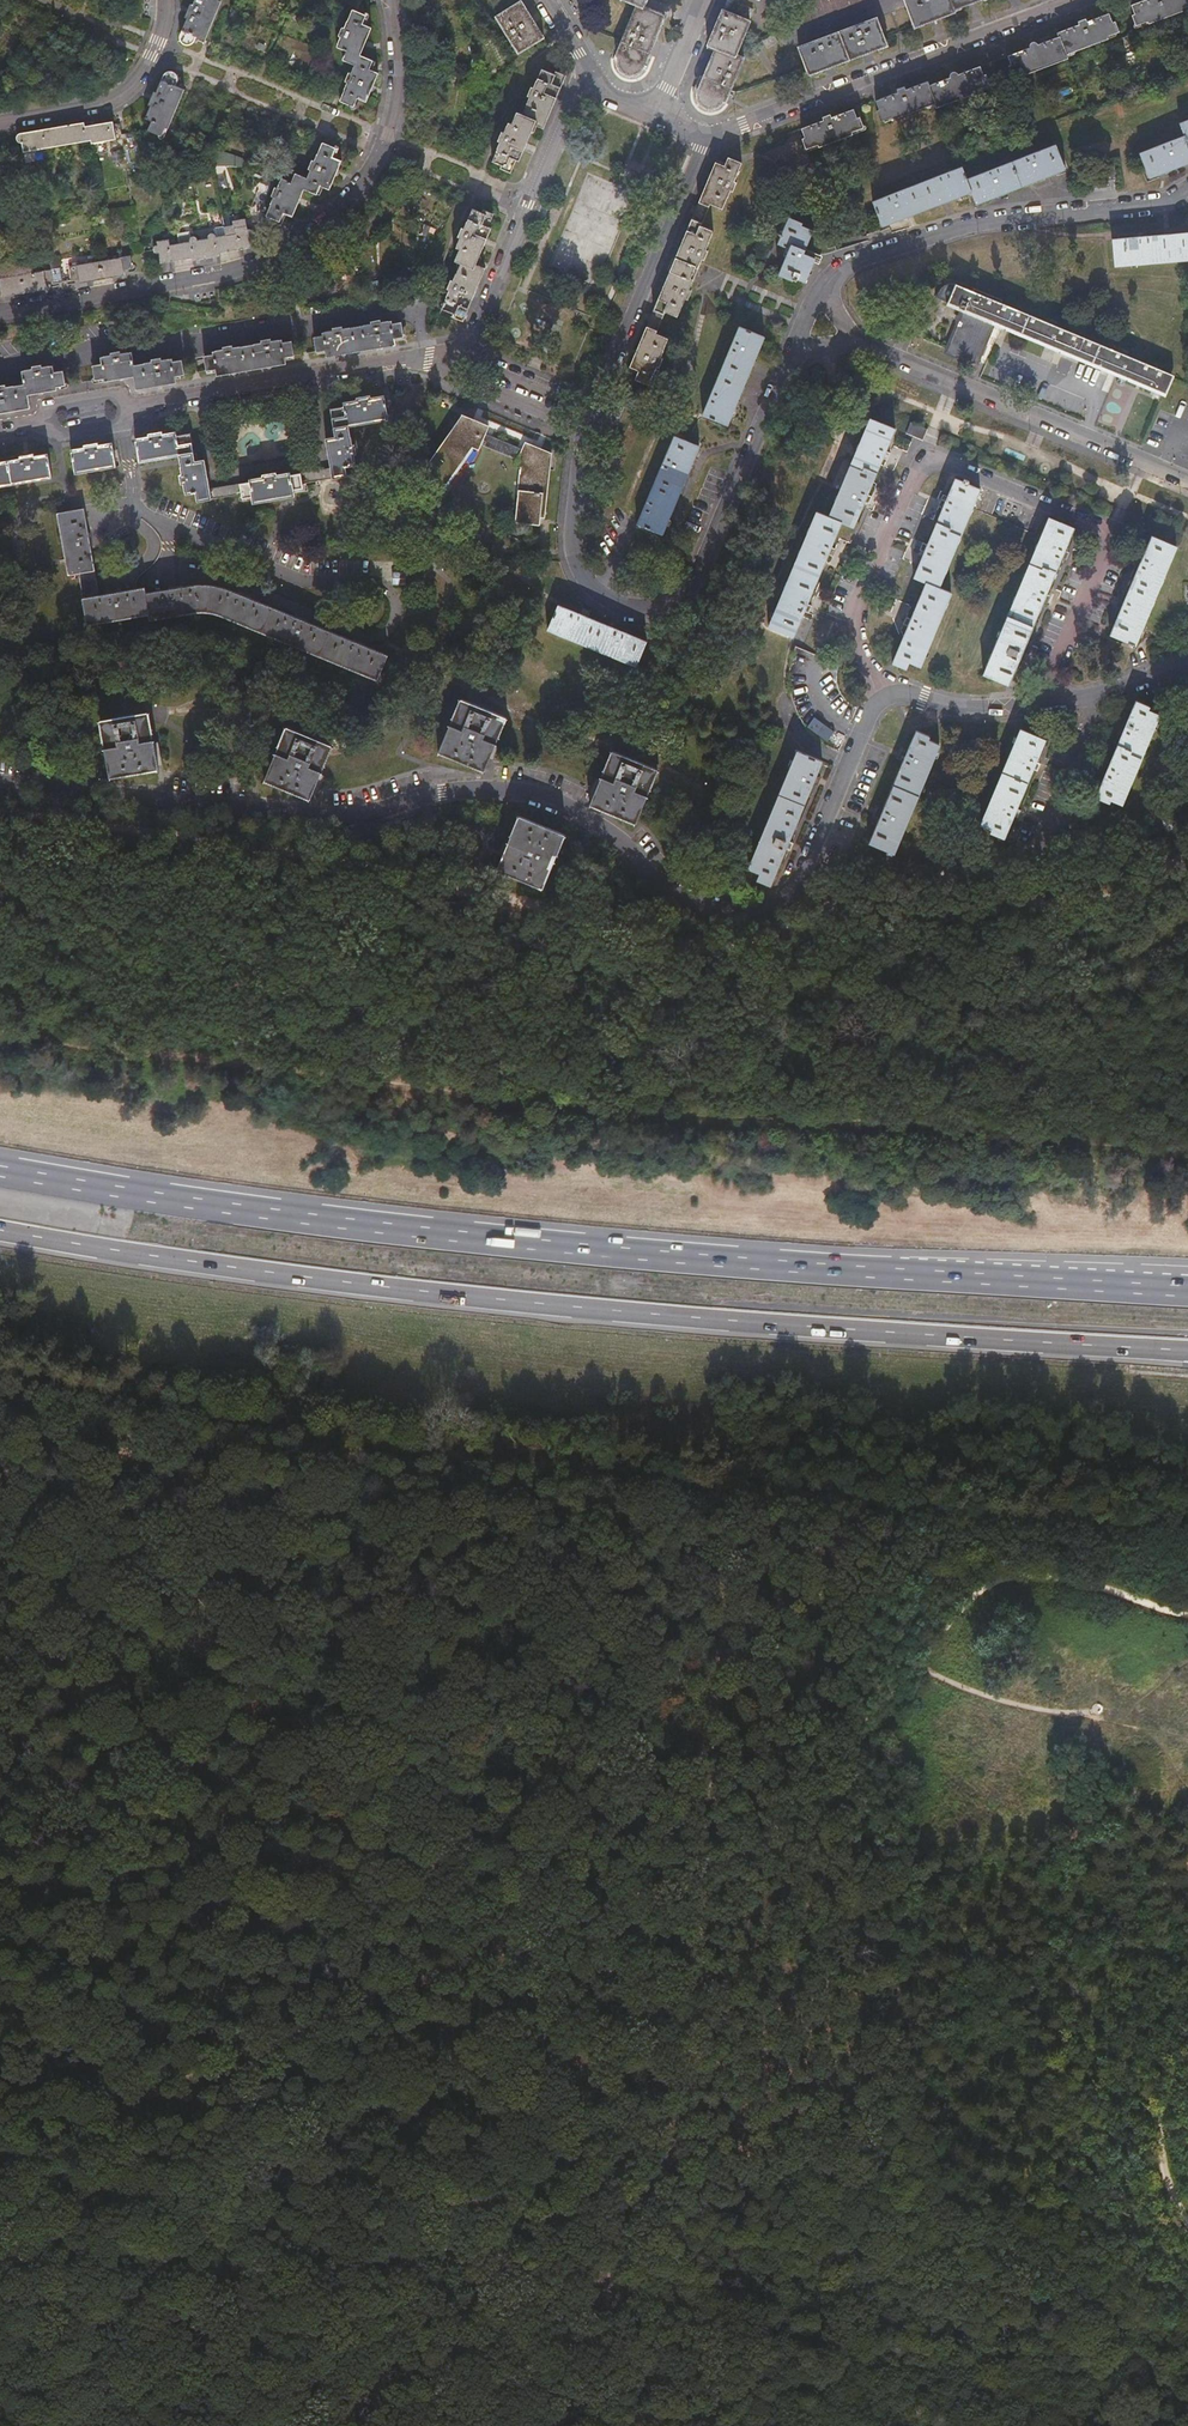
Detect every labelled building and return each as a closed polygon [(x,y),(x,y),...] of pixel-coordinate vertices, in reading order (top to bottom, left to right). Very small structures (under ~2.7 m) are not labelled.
[(203,40),(220,2),(217,0),(195,0),(192,5),(190,4),(184,18),(187,19),(179,39),(179,42),(181,44),(185,46),(189,46),(191,44),(195,37),(203,40)] [(637,6),(642,9),(646,0),(622,0),(637,6)] [(732,16),(739,0),(730,0),(725,13),(732,16)] [(949,0),(905,0),(904,0),(915,29),(954,14),(953,11),(949,0)] [(953,11),(985,0),(949,0),(953,11)] [(1133,7),(1136,15),(1133,16),(1138,26),(1150,21),(1151,23),(1182,11),(1181,9),(1187,7),(1187,0),(1149,0),(1133,7)] [(543,39),(521,3),(496,18),(518,54),(543,39)] [(642,9),(637,6),(616,56),(619,57),(618,57),(618,59),(618,62),(618,64),(618,66),(619,68),(621,70),(622,72),(624,73),(627,74),(629,75),(631,75),(633,75),(635,74),(638,73),(639,72),(641,70),(664,18),(642,9)] [(360,56),(372,28),(363,24),(367,15),(354,9),(345,28),(342,27),(338,36),(342,37),(337,47),(347,51),(343,60),(356,66),(357,66),(362,56),(360,56)] [(716,49),(736,57),(750,24),(732,16),(725,13),(723,13),(710,46),(716,49)] [(1067,55),(1068,54),(1109,40),(1108,37),(1121,32),(1117,22),(1113,23),(1110,15),(1092,21),(1092,23),(1089,24),(1088,20),(1080,23),(1081,26),(1059,34),(1067,55)] [(848,62),(887,47),(878,20),(838,35),(848,62)] [(1031,48),(1009,57),(1013,66),(1010,66),(1014,77),(1025,73),(1026,75),(1070,59),(1068,54),(1067,55),(1059,34),(1041,40),(1043,44),(1039,45),(1037,43),(1034,43),(1032,45),(1031,48)] [(810,76),(848,62),(838,35),(799,49),(810,76)] [(724,101),(727,102),(743,60),(736,57),(716,49),(700,87),(699,89),(698,91),(698,93),(698,96),(698,98),(699,101),(700,103),(702,104),(704,106),(706,107),(708,108),(711,108),(713,108),(716,108),(718,107),(720,106),(722,104),(723,102),(724,101)] [(342,99),(341,101),(355,107),(358,99),(367,102),(379,74),(370,70),(373,62),(362,56),(357,66),(356,66),(352,74),(349,73),(345,82),(349,83),(342,99)] [(937,104),(936,105),(937,108),(980,92),(979,91),(991,86),(987,75),(983,76),(981,68),(959,75),(957,73),(954,73),(951,75),(951,78),(948,79),(946,76),(928,83),(937,104)] [(544,127),(567,76),(555,71),(554,75),(542,70),(534,89),(531,87),(527,95),(531,97),(523,114),(524,115),(523,118),(536,123),(544,127)] [(149,106),(144,119),(150,121),(146,130),(159,136),(163,128),(166,129),(182,89),(173,86),(176,78),(175,73),(171,71),(165,72),(155,93),(152,91),(147,105),(149,106)] [(896,95),(876,102),(880,111),(877,112),(881,122),(893,118),(894,120),(936,105),(937,104),(928,83),(908,90),(907,88),(898,91),(900,95),(896,96),(896,95)] [(820,123),(801,131),(804,139),(802,140),(806,150),(818,145),(818,148),(852,136),(851,133),(864,129),(860,118),(857,119),(854,110),(831,119),(831,116),(823,119),(824,124),(821,125),(820,123)] [(524,115),(523,114),(518,112),(512,124),(509,122),(505,132),(503,131),(499,140),(501,141),(493,160),(503,164),(501,167),(511,171),(516,159),(519,161),(536,123),(523,118),(524,115)] [(63,125),(65,144),(89,140),(87,126),(90,125),(89,120),(63,125)] [(1181,123),(1186,135),(1141,152),(1151,177),(1187,164),(1187,120),(1181,123)] [(89,140),(90,143),(114,139),(112,124),(112,122),(90,125),(87,126),(89,140)] [(45,147),(65,144),(63,125),(42,129),(45,147)] [(42,129),(18,133),(16,135),(15,138),(17,141),(21,141),(23,151),(45,147),(42,129)] [(311,171),(308,179),(309,179),(304,188),(317,193),(320,186),(330,190),(342,161),(333,157),(336,148),(323,143),(321,148),(315,162),(312,160),(308,169),(311,171)] [(978,205),(1067,170),(1056,145),(968,179),(963,167),(874,201),(884,227),(973,192),(978,205)] [(717,161),(700,202),(711,207),(712,203),(724,208),(731,190),(735,192),(739,182),(735,181),(743,163),(730,157),(727,166),(717,161)] [(309,179),(308,179),(294,173),(291,182),(281,178),(277,187),(275,186),(271,195),(274,197),(266,215),(280,221),(283,213),(292,216),(304,188),(309,179)] [(483,212),(473,209),(465,228),(462,227),(459,236),(461,237),(457,246),(460,247),(455,259),(462,262),(463,262),(464,259),(476,264),(492,226),(489,225),(494,213),(484,209),(483,212)] [(793,245),(805,251),(813,231),(802,226),(803,224),(790,218),(779,244),(791,250),(793,245)] [(674,264),(697,274),(703,259),(706,260),(710,252),(707,250),(714,232),(702,227),(704,224),(693,219),(674,264)] [(225,235),(228,251),(250,247),(249,237),(251,236),(252,232),(250,228),(246,228),(246,225),(234,227),(235,234),(225,235)] [(205,255),(228,251),(225,235),(217,236),(215,233),(212,232),(208,235),(208,238),(202,239),(205,255)] [(1114,239),(1116,266),(1187,260),(1187,234),(1114,239)] [(182,259),(205,255),(202,239),(198,240),(195,237),(192,237),(189,239),(188,242),(179,243),(182,259)] [(160,262),(182,259),(179,243),(169,245),(169,239),(156,241),(157,243),(154,243),(152,245),(151,248),(152,251),(155,252),(158,252),(160,262)] [(793,245),(791,250),(780,275),(794,281),(794,279),(798,281),(798,279),(806,282),(816,259),(804,253),(805,251),(793,245)] [(102,279),(125,275),(124,267),(132,266),(131,256),(98,261),(102,279)] [(463,320),(485,268),(476,264),(464,259),(463,262),(462,262),(454,280),(450,278),(447,287),(451,289),(443,308),(454,313),(453,316),(463,320)] [(102,279),(98,261),(60,268),(62,282),(78,279),(79,283),(102,279)] [(674,264),(655,309),(667,314),(668,311),(679,315),(687,298),(690,300),(693,290),(690,289),(697,274),(674,264)] [(60,268),(21,274),(24,292),(47,288),(46,285),(62,282),(60,268)] [(21,274),(0,278),(0,290),(1,296),(24,292),(21,274)] [(948,301),(956,283),(949,283),(942,288),(937,297),(945,300),(948,301)] [(956,283),(948,301),(966,308),(993,320),(1167,393),(1175,375),(956,283)] [(399,292),(401,302),(413,300),(411,289),(399,292)] [(387,294),(389,304),(401,302),(399,292),(387,294)] [(212,295),(199,293),(197,303),(210,305),(212,295)] [(993,320),(966,308),(948,350),(975,362),(993,320)] [(367,351),(396,346),(395,339),(404,337),(401,322),(393,324),(392,321),(388,322),(388,321),(380,323),(380,321),(371,322),(372,324),(364,325),(365,326),(354,328),(356,341),(364,339),(367,351)] [(648,326),(631,367),(641,372),(638,380),(650,385),(658,367),(661,368),(665,358),(662,357),(669,339),(658,334),(660,331),(648,326)] [(356,341),(354,328),(351,329),(350,327),(343,329),(343,328),(334,329),(335,331),(326,332),(327,333),(323,333),(324,336),(314,337),(317,352),(326,351),(328,358),(367,351),(364,339),(356,341)] [(728,426),(765,338),(740,327),(702,415),(728,426)] [(257,370),(287,365),(286,357),(295,356),(293,341),(283,342),(283,340),(279,341),(278,340),(272,341),(272,340),(262,341),(262,343),(255,344),(256,345),(244,347),(246,360),(255,358),(257,370)] [(246,360),(244,347),(241,347),(234,348),(234,347),(224,349),(217,350),(218,351),(214,352),(214,355),(206,356),(208,371),(217,369),(218,377),(257,370),(255,358),(246,360)] [(144,376),(143,364),(135,365),(133,352),(130,352),(129,351),(121,352),(121,351),(112,353),(113,354),(106,355),(106,356),(101,356),(102,364),(93,365),(96,381),(105,379),(106,381),(135,376),(135,377),(144,376)] [(141,390),(178,384),(177,376),(185,374),(183,360),(174,361),(173,359),(170,359),(162,360),(162,359),(152,360),(153,362),(145,362),(145,364),(143,364),(144,376),(135,377),(136,389),(141,390)] [(57,387),(66,385),(63,370),(55,372),(53,365),(50,365),(50,364),(43,365),(43,364),(33,366),(33,367),(25,368),(25,370),(23,370),(26,384),(16,386),(18,398),(29,396),(28,394),(57,390),(57,387)] [(2,372),(3,381),(18,381),(17,371),(2,372)] [(29,396),(18,398),(16,386),(14,386),(14,385),(7,386),(7,385),(0,386),(0,413),(30,408),(29,396)] [(331,409),(334,428),(348,426),(348,427),(388,420),(384,395),(371,398),(370,395),(357,397),(358,400),(343,402),(344,407),(331,409)] [(622,419),(621,419),(632,424),(637,412),(626,407),(622,419)] [(480,450),(482,444),(487,434),(489,427),(462,416),(419,477),(435,488),(432,493),(440,497),(444,493),(443,491),(474,447),(480,450)] [(795,637),(806,610),(809,603),(830,553),(833,546),(843,522),(854,527),(865,502),(868,494),(884,457),(887,451),(896,428),(872,418),(831,516),(818,511),(770,626),(795,637)] [(925,437),(928,426),(911,421),(908,432),(925,437)] [(348,426),(334,428),(335,437),(328,438),(332,469),(333,478),(346,476),(345,467),(354,465),(353,462),(355,462),(354,454),(355,454),(354,444),(352,444),(351,437),(350,437),(348,427),(348,426)] [(182,455),(194,453),(190,432),(177,434),(177,431),(163,433),(163,431),(149,433),(149,435),(136,438),(140,462),(182,455)] [(519,459),(523,449),(487,434),(482,444),(519,459)] [(662,535),(699,446),(675,435),(638,524),(662,535)] [(84,447),(72,449),(77,473),(117,466),(113,442),(100,444),(99,442),(84,444),(84,447)] [(528,516),(541,517),(545,518),(552,453),(526,443),(523,449),(519,459),(516,465),(521,467),(521,469),(520,468),(517,494),(519,494),(516,522),(528,523),(528,516)] [(52,477),(48,453),(35,455),(35,452),(21,455),(21,458),(8,459),(12,484),(52,477)] [(212,499),(210,490),(205,459),(195,461),(194,453),(182,455),(184,466),(182,466),(184,473),(182,474),(184,484),(185,484),(186,492),(188,491),(188,494),(198,492),(199,501),(212,499)] [(8,459),(0,461),(0,486),(12,484),(8,459)] [(333,478),(332,469),(301,474),(302,482),(333,478)] [(302,482),(301,474),(292,475),(292,472),(278,474),(278,472),(264,474),(264,477),(250,479),(251,482),(242,484),(243,493),(243,497),(253,495),(254,501),(296,494),(296,489),(303,487),(302,482)] [(965,481),(957,479),(947,502),(944,509),(928,545),(926,552),(915,578),(926,583),(912,618),(909,625),(893,663),(906,667),(909,661),(920,666),(951,593),(940,588),(981,489),(970,484),(971,480),(965,479),(965,481)] [(212,499),(243,493),(242,484),(210,490),(212,499)] [(79,573),(95,571),(90,546),(92,546),(90,532),(88,532),(84,509),(58,513),(69,574),(79,573)] [(540,525),(541,517),(528,516),(528,523),(540,525)] [(1064,551),(1074,528),(1050,518),(985,673),(1009,684),(1019,659),(1022,652),(1044,601),(1046,594),(1061,558),(1064,551)] [(1151,536),(1142,560),(1139,566),(1124,603),(1121,610),(1111,635),(1129,643),(1128,645),(1135,647),(1177,547),(1151,536)] [(83,598),(99,596),(95,571),(79,573),(83,598)] [(146,593),(149,614),(150,619),(194,612),(209,611),(222,615),(377,679),(387,655),(364,646),(365,644),(352,639),(351,641),(307,622),(308,620),(295,615),(294,617),(250,599),(251,597),(236,592),(235,594),(211,585),(191,585),(184,587),(183,585),(169,587),(169,589),(146,593)] [(149,614),(146,593),(145,588),(122,592),(122,590),(107,593),(107,594),(99,596),(83,598),(88,624),(149,614)] [(636,665),(647,642),(558,605),(548,629),(636,665)] [(904,623),(909,625),(912,618),(907,616),(904,623)] [(483,770),(505,717),(461,698),(438,752),(483,770)] [(1136,701),(1126,723),(1123,730),(1108,767),(1105,773),(1095,796),(1109,802),(1111,798),(1121,803),(1159,714),(1148,709),(1149,706),(1136,701)] [(108,765),(110,777),(158,768),(148,712),(100,721),(108,765)] [(834,731),(824,724),(817,733),(827,741),(834,731)] [(310,799),(331,746),(286,727),(265,780),(310,799)] [(1033,769),(1036,763),(1046,738),(1021,728),(981,823),(992,828),(991,831),(1005,836),(1015,813),(1017,806),(1033,769)] [(918,730),(908,752),(905,759),(884,809),(881,816),(870,842),(894,852),(940,743),(929,738),(930,735),(918,730)] [(635,822),(658,767),(612,748),(590,804),(635,822)] [(789,841),(813,783),(816,776),(822,760),(798,750),(750,867),(761,872),(758,879),(771,884),(786,848),(789,841)] [(416,813),(404,817),(407,828),(420,824),(416,813)] [(542,887),(564,834),(519,815),(497,868),(542,887)]
